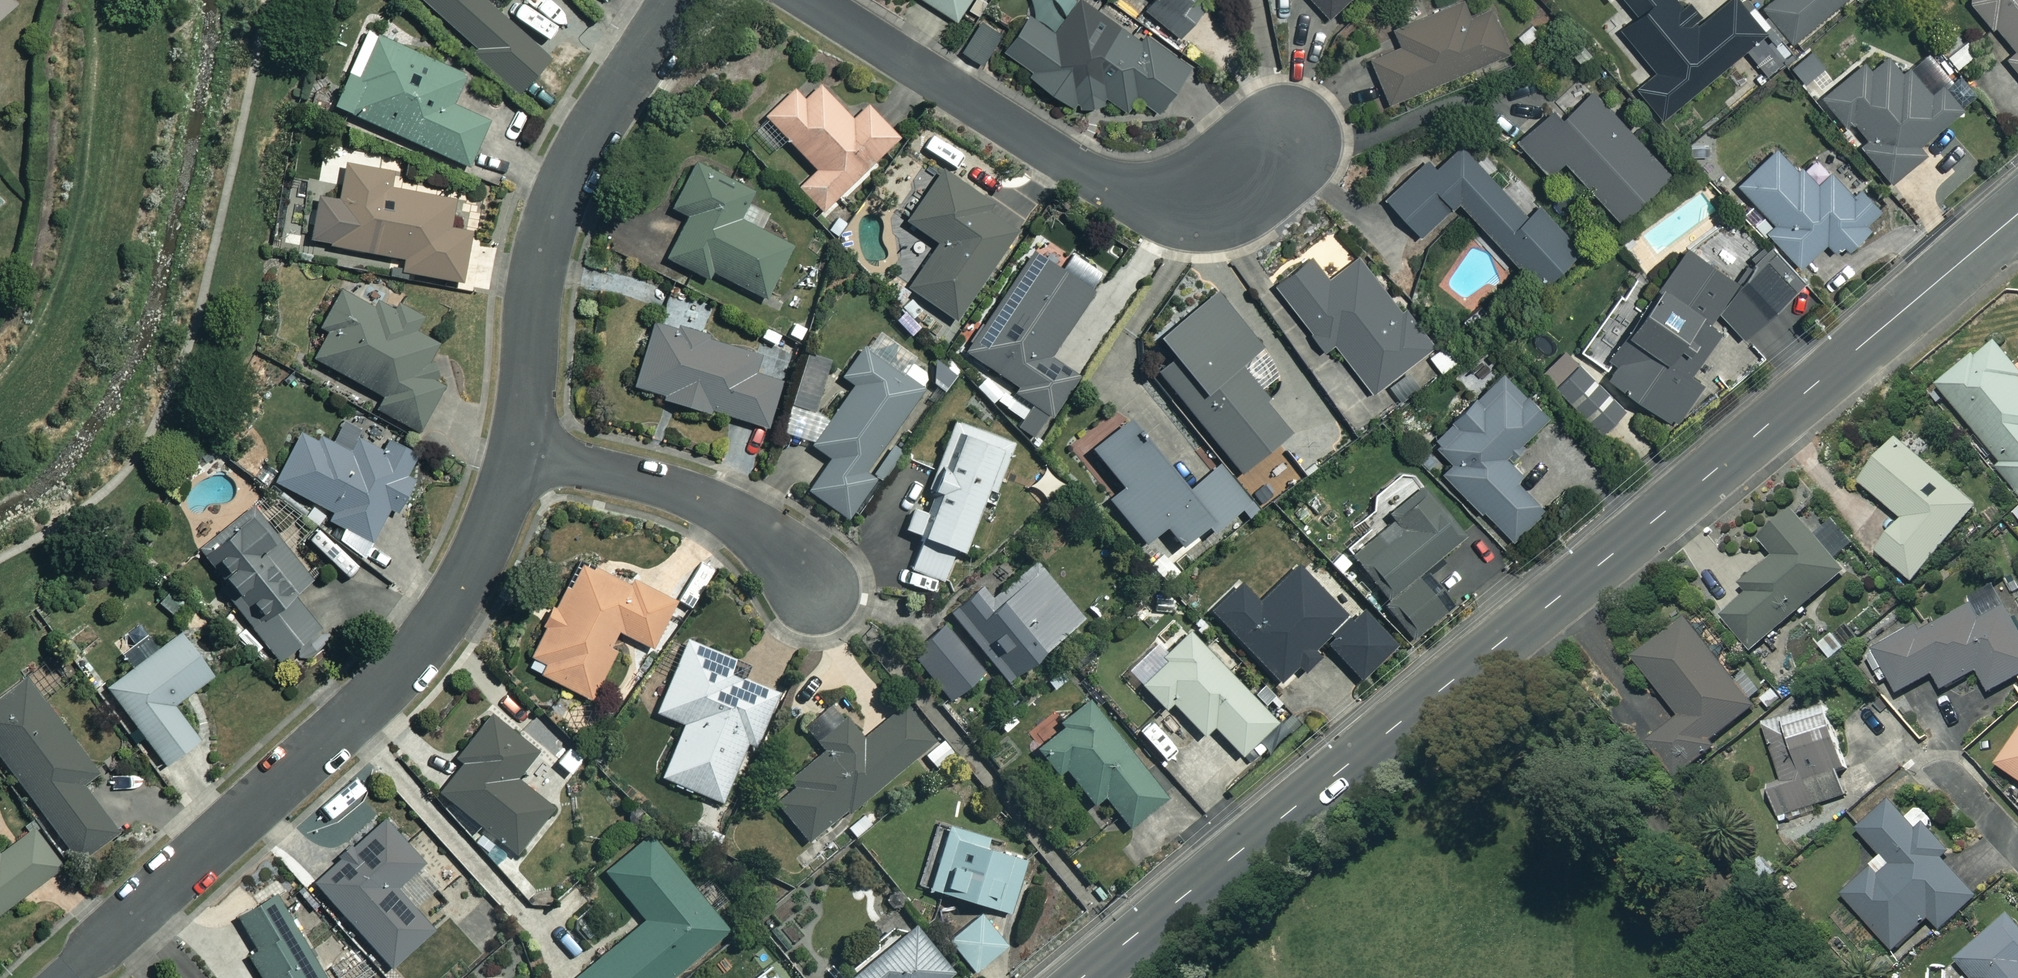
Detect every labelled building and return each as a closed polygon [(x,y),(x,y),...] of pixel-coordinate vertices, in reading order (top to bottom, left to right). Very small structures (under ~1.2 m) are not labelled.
[(473,48),(466,55),(511,96),(545,58),(481,0),(420,0),(473,48)] [(955,18),(966,0),(927,0),(955,18)] [(1103,106),(1109,97),(1133,114),(1144,98),(1159,109),(1189,65),(1144,35),(1141,39),(1091,5),(1078,25),(1041,0),(1033,0),(1003,44),(1028,61),(1022,71),(1073,106),(1103,106)] [(1142,6),(1178,36),(1204,5),(1199,0),(1147,0),(1142,6)] [(1346,0),(1311,0),(1327,17),(1346,0)] [(1675,0),(1619,0),(1634,19),(1619,31),(1654,75),(1636,90),(1659,118),(1763,35),(1735,0),(1728,0),(1696,26),(1675,0)] [(1762,6),(1791,43),(1844,0),(1769,0),(1762,6)] [(1965,3),(1990,33),(1996,28),(2014,50),(2005,57),(2017,73),(2017,0),(1966,0),(1965,3)] [(1469,20),(1463,4),(1395,33),(1401,49),(1370,62),(1388,105),(1518,52),(1510,31),(1502,35),(1492,10),(1469,20)] [(465,77),(375,37),(357,77),(347,73),(332,107),(465,166),(484,122),(452,108),(465,77)] [(1911,72),(1879,54),(1865,66),(1861,63),(1819,99),(1891,182),(1921,156),(1914,149),(1961,108),(1941,84),(1930,94),(1911,72)] [(772,154),(783,143),(810,171),(793,188),(819,215),(897,140),(864,106),(849,120),(816,86),(802,99),(789,86),(760,115),(763,119),(750,132),(772,154)] [(1665,172),(1588,89),(1558,117),(1549,107),(1514,139),(1542,170),(1557,156),(1615,219),(1665,172)] [(1524,213),(1457,144),(1432,169),(1424,161),(1384,201),(1420,238),(1456,202),(1537,284),(1577,245),(1535,202),(1524,213)] [(1825,242),(1843,261),(1868,237),(1860,228),(1878,212),(1858,190),(1852,196),(1828,170),(1813,185),(1776,146),(1736,184),(1774,223),(1766,231),(1799,266),(1825,242)] [(458,282),(473,205),(386,188),(389,173),(343,164),(336,200),(314,196),(306,240),(403,259),(401,271),(458,282)] [(748,194),(691,166),(669,210),(686,218),(664,261),(705,281),(709,274),(761,300),(789,244),(736,218),(748,194)] [(1019,221),(939,167),(901,222),(933,244),(903,289),(951,322),(1019,221)] [(1740,280),(1687,241),(1595,367),(1672,424),(1702,383),(1687,372),(1724,322),(1747,339),(1796,274),(1762,249),(1740,280)] [(974,387),(992,400),(983,412),(1027,444),(1076,376),(1047,355),(1106,273),(1074,250),(1058,272),(1038,258),(968,355),(987,368),(974,387)] [(1328,280),(1310,255),(1274,282),(1324,349),(1332,343),(1368,392),(1429,347),(1361,255),(1328,280)] [(441,384),(418,372),(440,329),(378,296),(372,307),(336,288),(317,324),(326,328),(310,358),(384,397),(376,412),(415,433),(441,384)] [(1256,346),(1210,291),(1151,340),(1168,359),(1154,371),(1239,472),(1289,431),(1234,365),(1256,346)] [(662,396),(660,401),(704,416),(706,411),(762,430),(778,383),(749,373),(755,357),(651,322),(629,385),(662,396)] [(837,377),(850,385),(810,446),(827,457),(805,490),(845,518),(872,478),(863,472),(919,389),(893,371),(902,357),(867,333),(837,377)] [(1935,382),(2000,465),(1996,469),(2017,497),(2017,374),(1993,342),(1974,356),(1972,353),(1935,382)] [(1623,408),(1575,363),(1553,386),(1601,431),(1623,408)] [(1544,416),(1496,372),(1430,442),(1451,462),(1441,472),(1513,540),(1543,508),(1498,467),(1544,416)] [(1183,493),(1123,419),(1086,447),(1119,488),(1105,500),(1140,543),(1158,529),(1173,548),(1201,526),(1207,533),(1245,502),(1216,466),(1183,493)] [(936,494),(929,514),(910,507),(901,530),(920,537),(908,569),(943,583),(955,550),(965,554),(981,512),(986,513),(1012,446),(951,423),(925,490),(936,494)] [(317,441),(299,432),(273,481),(331,511),(327,519),(369,541),(386,510),(394,514),(411,481),(404,477),(409,466),(353,436),(346,448),(320,435),(317,441)] [(1975,507),(1895,440),(1858,483),(1903,520),(1876,552),(1912,583),(1975,507)] [(1274,498),(1260,478),(1243,489),(1258,510),(1274,498)] [(1460,539),(1419,487),(1383,516),(1389,523),(1348,556),(1411,634),(1441,610),(1414,576),(1460,539)] [(221,575),(218,578),(234,598),(229,602),(276,660),(316,628),(290,596),(309,581),(250,508),(213,538),(218,544),(201,558),(207,565),(211,563),(221,575)] [(1845,575),(1794,513),(1759,541),(1774,559),(1742,585),(1749,595),(1722,617),(1750,652),(1845,575)] [(587,699),(613,649),(608,646),(616,631),(648,648),(672,601),(635,582),(631,589),(578,561),(524,666),(587,699)] [(1079,617),(1033,564),(989,603),(978,589),(948,615),(1006,681),(1079,617)] [(1301,672),(1317,656),(1312,651),(1321,642),(1359,681),(1395,646),(1361,612),(1350,623),(1295,567),(1256,604),(1237,584),(1208,612),(1277,682),(1294,665),(1301,672)] [(1971,605),(1876,651),(1897,694),(1933,676),(1940,690),(1977,672),(1987,693),(2017,678),(2017,630),(2007,607),(1978,621),(1971,605)] [(1756,706),(1683,619),(1634,661),(1680,716),(1647,743),(1673,775),(1756,706)] [(983,669),(944,621),(908,650),(947,698),(983,669)] [(1131,670),(1142,682),(1139,685),(1162,709),(1168,702),(1201,736),(1211,726),(1239,755),(1272,722),(1185,633),(1162,655),(1154,648),(1131,670)] [(178,634),(155,651),(145,639),(119,659),(129,671),(106,688),(163,765),(195,741),(169,706),(209,676),(178,634)] [(741,663),(687,639),(656,713),(683,725),(659,781),(718,806),(746,740),(755,744),(775,696),(735,678),(741,663)] [(26,678),(0,696),(0,762),(73,863),(115,833),(79,784),(94,773),(26,678)] [(1165,800),(1085,696),(1054,720),(1060,728),(1033,749),(1053,775),(1061,768),(1089,805),(1101,796),(1127,829),(1165,800)] [(935,744),(902,705),(863,737),(845,716),(832,727),(820,712),(802,727),(822,752),(787,781),(792,786),(772,802),(804,841),(840,811),(846,817),(935,744)] [(1851,793),(1821,705),(1764,725),(1784,783),(1768,788),(1780,823),(1812,812),(1810,807),(1851,793)] [(539,750),(493,711),(455,757),(462,762),(437,792),(513,856),(551,812),(513,780),(539,750)] [(1996,766),(2017,781),(2017,733),(1996,766)] [(1904,821),(1888,803),(1857,831),(1882,859),(1842,895),(1892,950),(1928,918),(1938,929),(1974,897),(1939,858),(1951,848),(1916,810),(1904,821)] [(422,867),(380,820),(311,881),(387,966),(431,928),(397,889),(422,867)] [(1007,913),(1022,860),(1004,855),(1006,845),(935,824),(917,887),(1007,913)] [(60,866),(31,828),(0,851),(0,911),(60,866)] [(728,930),(643,830),(599,867),(644,921),(575,977),(670,977),(728,930)] [(272,896),(235,918),(255,951),(246,956),(260,977),(321,977),(272,896)] [(1006,945),(980,914),(949,941),(975,972),(1006,945)] [(2003,920),(1956,961),(1970,977),(2017,977),(2017,938),(2003,920)] [(907,925),(842,977),(938,977),(945,972),(907,925)]
